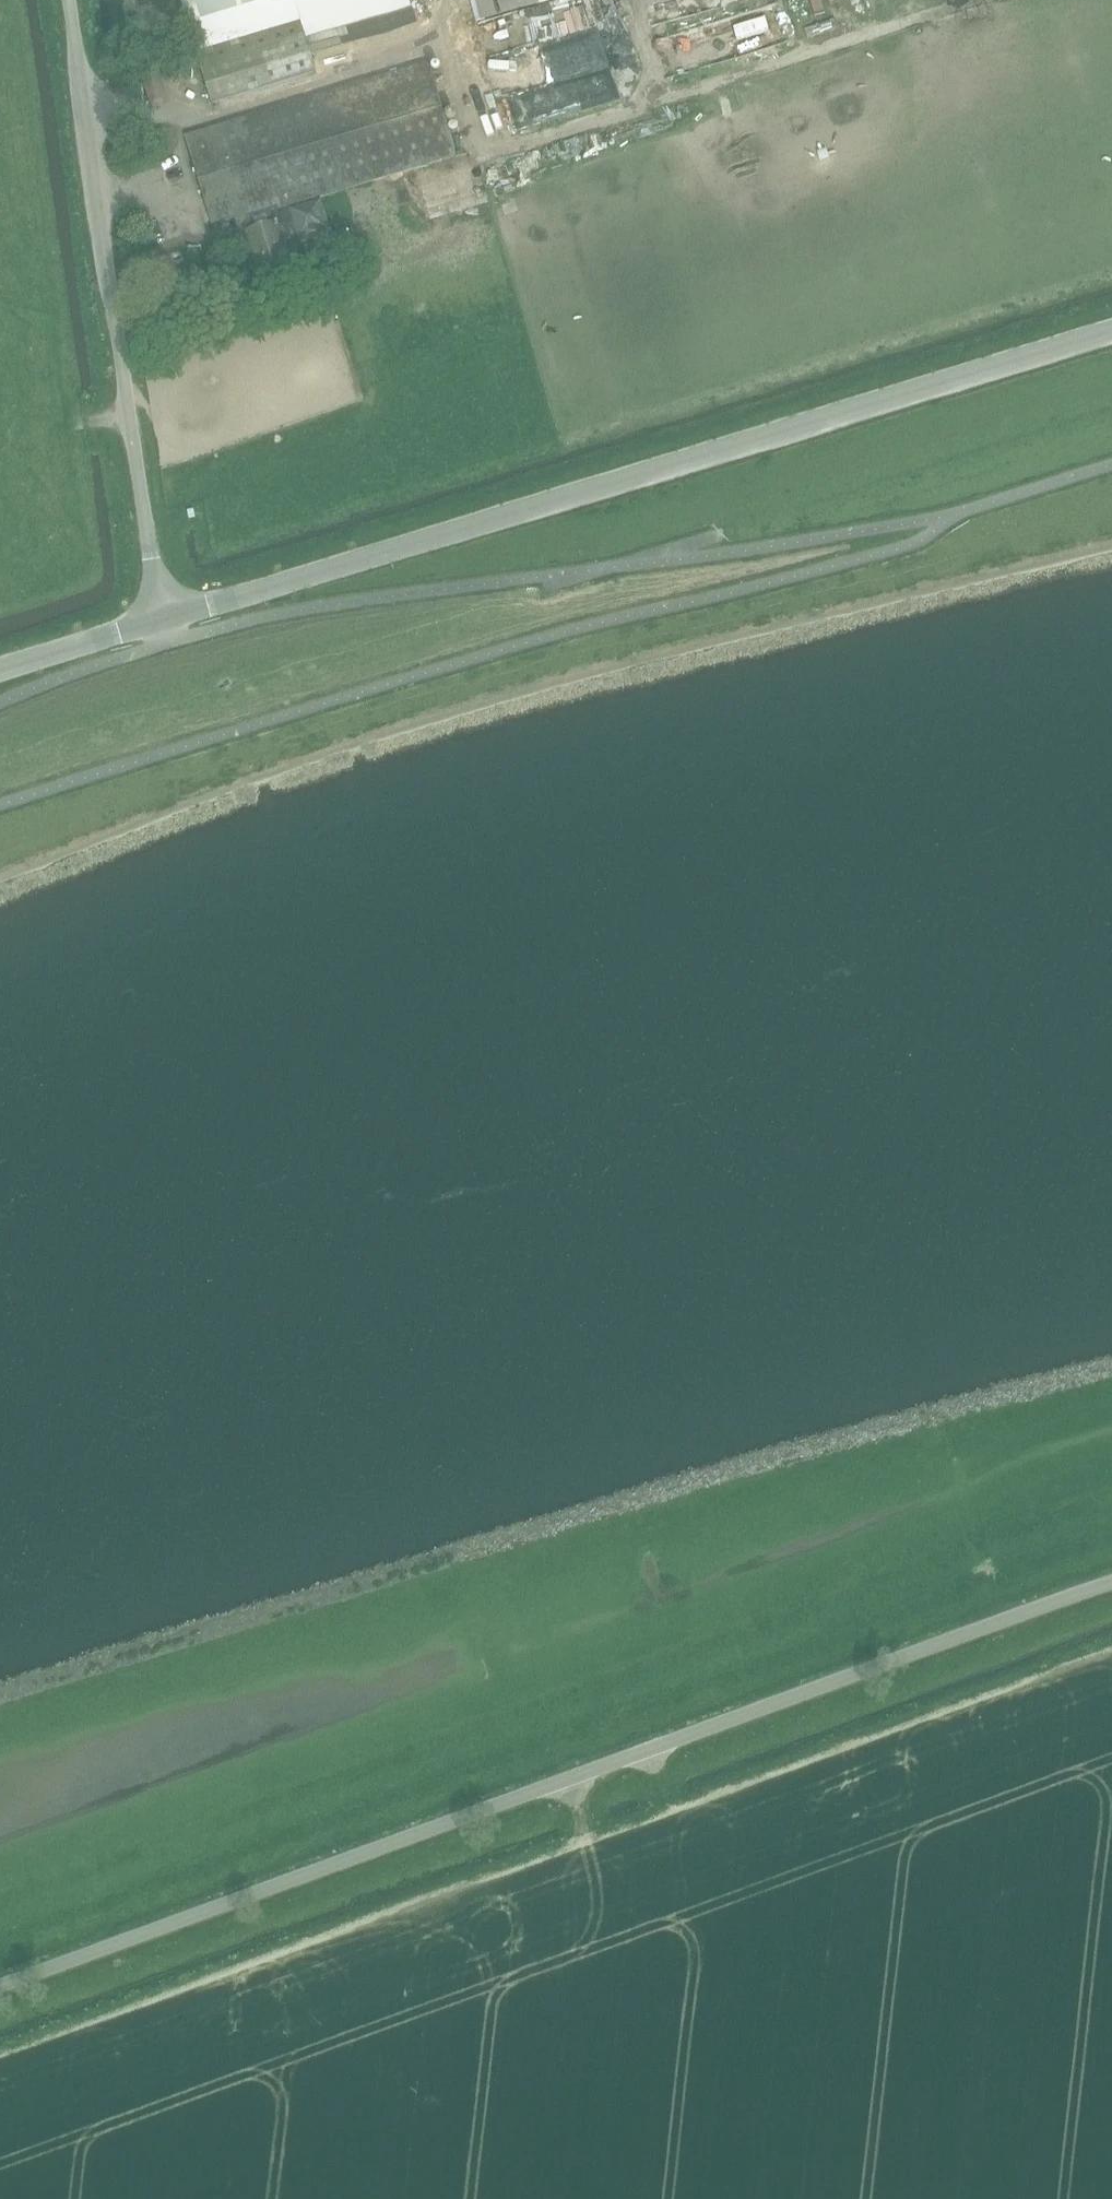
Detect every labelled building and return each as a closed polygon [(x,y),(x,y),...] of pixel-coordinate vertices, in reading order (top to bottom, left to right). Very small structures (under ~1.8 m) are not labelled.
[(185,14),(232,0),(180,0),(185,14)] [(316,74),(301,25),(198,56),(213,106),(316,74)] [(248,236),(256,263),(261,282),(293,273),(283,241),(299,237),(300,242),(331,233),(320,199),(456,157),(428,64),(189,137),(212,226),(236,220),(239,231),(241,234),(244,236),(247,236),(248,236)] [(154,75),(142,78),(150,105),(162,101),(154,75)]
